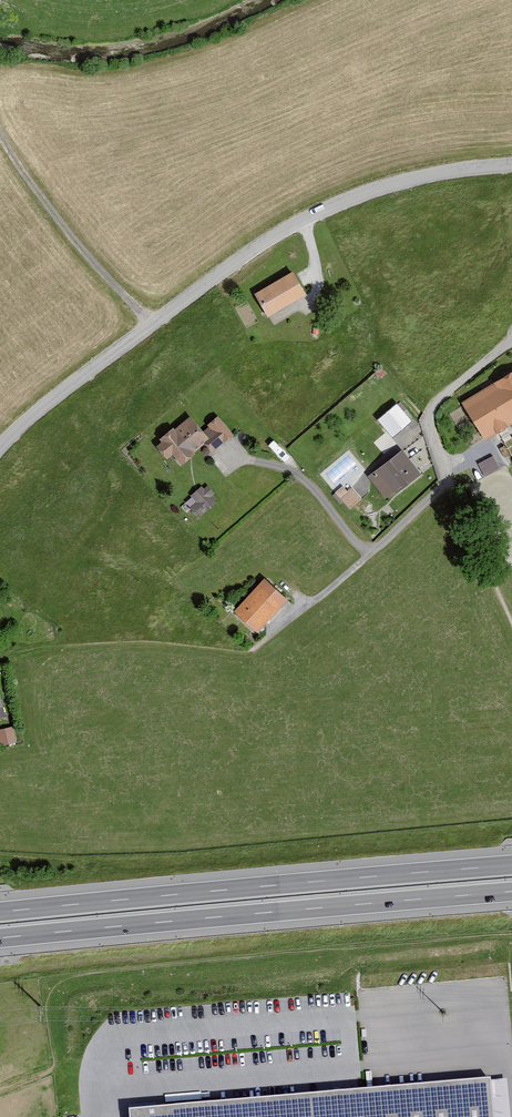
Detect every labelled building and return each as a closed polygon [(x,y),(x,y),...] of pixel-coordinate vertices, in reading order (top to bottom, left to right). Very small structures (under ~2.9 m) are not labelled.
[(293,272),(255,295),(270,319),(307,296),(293,272)] [(459,400),(483,439),(511,421),(511,368),(459,400)] [(396,401),(377,417),(393,435),(412,419),(396,401)] [(187,413),(158,437),(164,444),(159,448),(166,457),(171,452),(181,464),(205,444),(211,452),(233,434),(217,414),(206,424),(214,434),(208,438),(187,413)] [(402,449),(367,476),(386,500),(421,473),(402,449)] [(484,473),(499,466),(492,454),(478,461),(484,473)] [(346,481),(335,491),(349,506),(360,496),(346,481)] [(205,482),(184,499),(198,516),(219,499),(205,482)] [(287,599),(263,577),(233,610),(256,632),(287,599)] [(0,729),(0,746),(18,741),(14,725),(0,729)] [(126,1115),(126,1116),(491,1116),(488,1084),(126,1115)]
